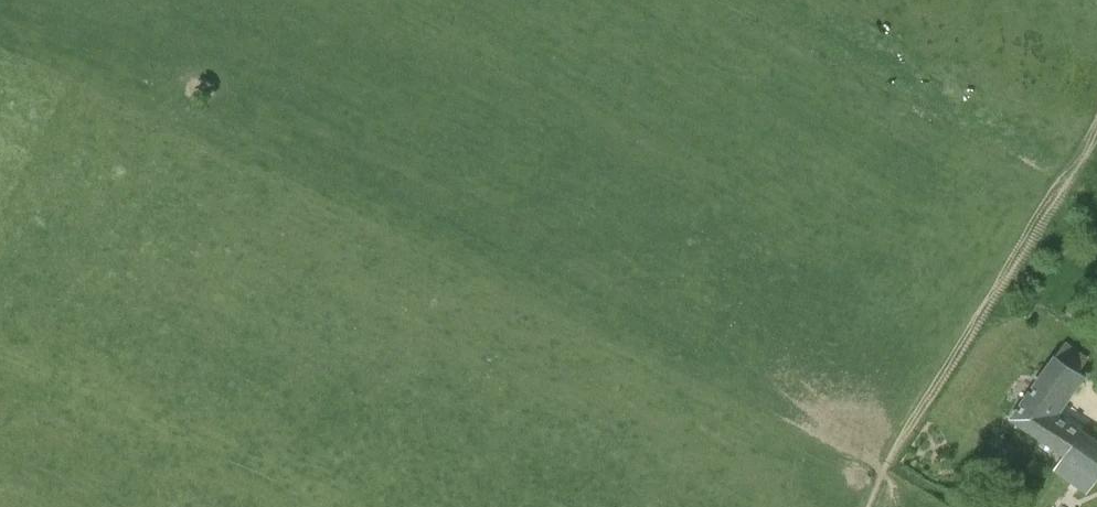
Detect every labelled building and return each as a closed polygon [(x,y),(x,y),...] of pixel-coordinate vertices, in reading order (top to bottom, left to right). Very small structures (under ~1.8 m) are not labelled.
[(1083,374),(1084,373),(1078,368),(1086,357),(1065,341),(1037,380),(1013,415),(1065,452),(1080,429),(1079,428),(1051,409),(1060,397),(1065,400),(1074,386),(1083,374)] [(1080,429),(1065,452),(1054,467),(1085,491),(1096,475),(1096,441),(1080,429)]
